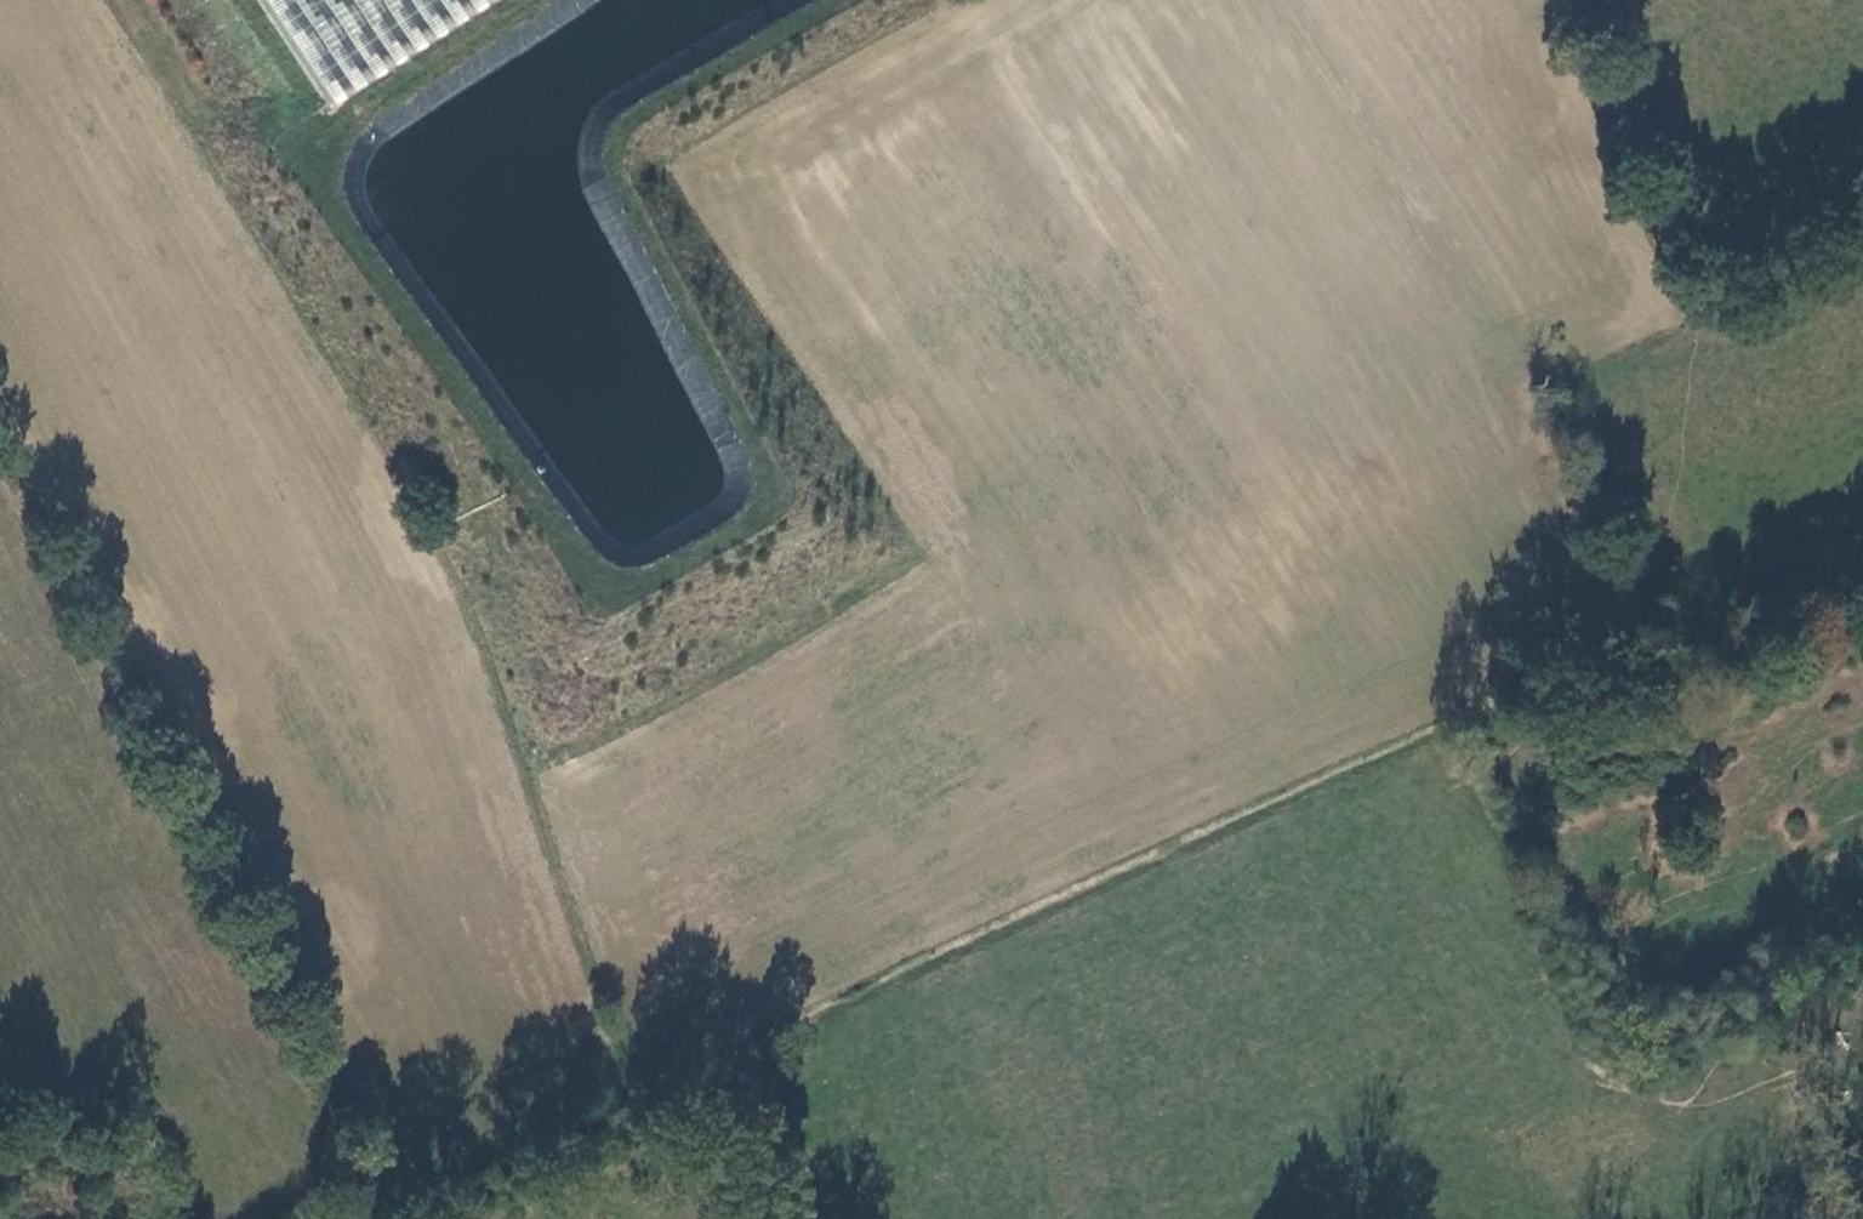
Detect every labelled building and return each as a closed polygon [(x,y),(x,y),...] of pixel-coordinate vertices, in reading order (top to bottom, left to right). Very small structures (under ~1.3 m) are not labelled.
[(323,120),(504,0),(248,0),(323,120)]
